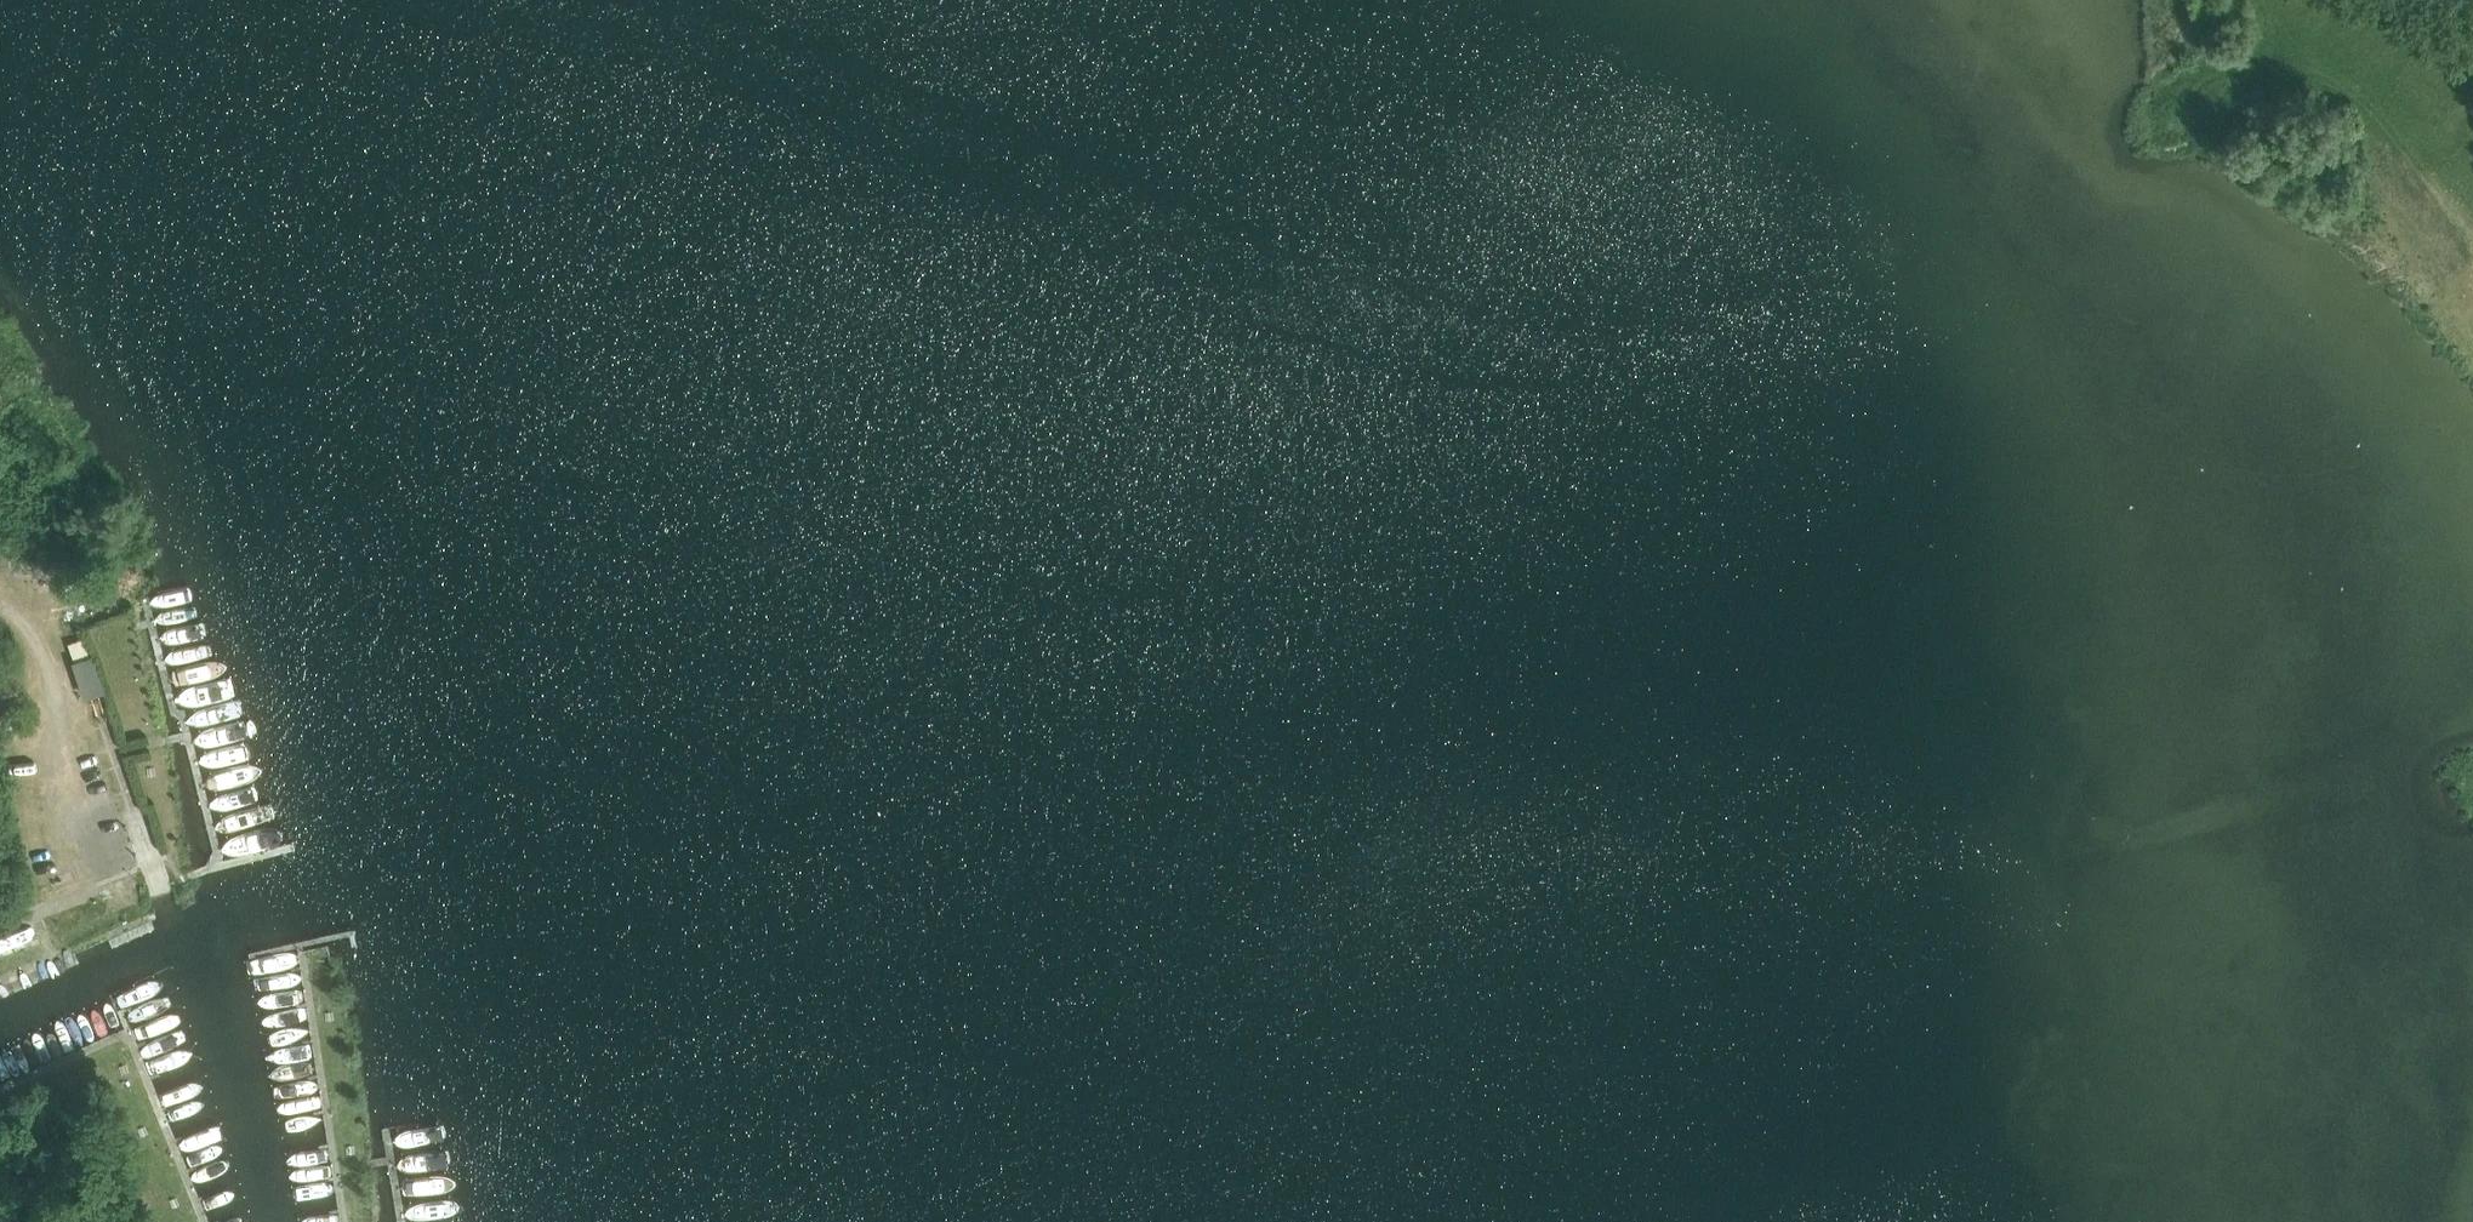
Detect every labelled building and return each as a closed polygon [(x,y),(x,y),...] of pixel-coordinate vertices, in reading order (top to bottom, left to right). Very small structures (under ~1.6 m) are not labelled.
[(82,638),(68,643),(75,661),(88,656),(82,638)]
